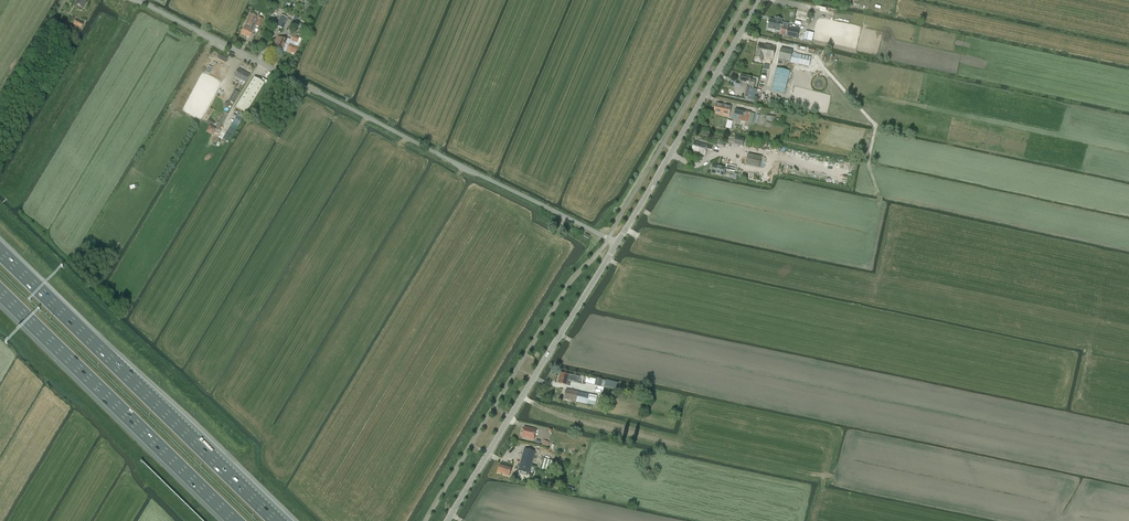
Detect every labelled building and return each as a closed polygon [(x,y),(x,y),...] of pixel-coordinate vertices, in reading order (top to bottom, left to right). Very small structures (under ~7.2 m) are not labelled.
[(259,27),(263,19),(250,14),(241,34),(250,38),(254,27),(254,28),(255,26),(259,27)] [(283,29),(288,17),(281,15),(276,26),(283,29)] [(784,27),(785,23),(783,22),(781,22),(782,19),(775,18),(775,20),(770,19),(767,29),(772,30),(772,31),(775,31),(780,32),(779,35),(797,39),(799,30),(784,27)] [(85,24),(77,20),(74,25),(82,29),(85,24)] [(287,50),(286,51),(289,52),(289,53),(291,54),(291,53),(295,55),(299,47),(296,46),(299,38),(293,36),(292,37),(292,38),(291,38),(290,39),(291,40),(287,50)] [(278,37),(273,48),(282,52),(282,51),(286,53),(286,51),(287,50),(291,40),(290,39),(287,38),(286,40),(278,37)] [(759,43),(755,61),(762,63),(763,58),(773,59),(776,46),(766,45),(759,43)] [(781,51),(779,60),(808,66),(810,57),(781,51)] [(788,71),(777,68),(773,89),(784,91),(788,71)] [(246,83),(250,75),(239,70),(235,77),(246,83)] [(740,76),(739,79),(740,80),(741,80),(740,81),(749,83),(748,87),(747,87),(745,97),(750,98),(750,100),(753,101),(754,99),(756,90),(753,89),(755,81),(751,80),(751,77),(742,75),(742,76),(741,76),(740,76)] [(245,114),(264,84),(254,77),(235,108),(245,114)] [(233,103),(239,93),(235,90),(229,101),(233,103)] [(715,110),(729,114),(731,107),(717,104),(715,110)] [(736,111),(734,119),(749,123),(751,114),(752,113),(736,109),(736,111)] [(224,113),(215,129),(218,130),(227,114),(224,113)] [(238,126),(242,119),(236,116),(232,123),(238,126)] [(210,127),(206,133),(212,137),(216,130),(210,127)] [(232,135),(235,130),(230,127),(227,131),(232,135)] [(228,142),(232,135),(227,131),(223,138),(228,142)] [(743,146),(745,139),(736,137),(734,144),(743,146)] [(713,146),(694,142),(692,152),(705,155),(707,149),(712,150),(713,146)] [(748,154),(746,165),(760,168),(762,157),(748,154)] [(713,166),(711,173),(724,176),(725,170),(726,168),(713,166)] [(560,373),(558,383),(567,385),(568,380),(571,381),(578,383),(579,377),(572,375),(569,375),(560,373)] [(565,399),(587,404),(595,406),(597,396),(567,389),(565,399)] [(524,430),(523,430),(522,430),(521,433),(522,434),(527,435),(526,437),(527,438),(529,439),(529,438),(534,439),(536,430),(524,427),(524,430)] [(529,474),(533,459),(523,457),(519,471),(529,474)] [(554,461),(543,458),(542,463),(543,464),(541,469),(551,471),(554,461)] [(498,473),(509,476),(512,467),(500,464),(498,473)]
